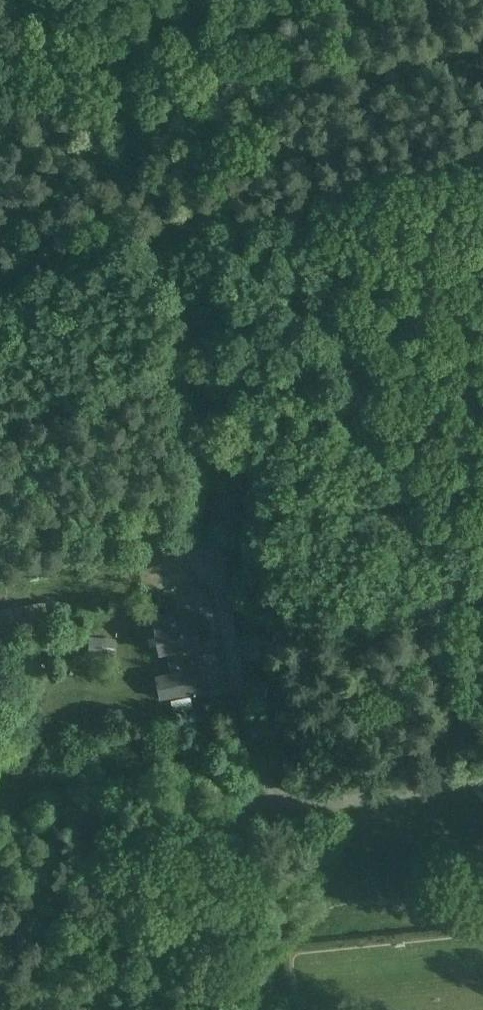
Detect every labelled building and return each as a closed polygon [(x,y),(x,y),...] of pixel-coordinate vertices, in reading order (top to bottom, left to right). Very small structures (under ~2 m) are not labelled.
[(0,612),(0,645),(50,637),(44,605),(0,612)] [(192,610),(144,620),(152,658),(167,655),(171,673),(156,676),(161,700),(207,691),(202,667),(188,670),(184,651),(200,648),(192,610)] [(116,650),(116,635),(88,634),(87,648),(116,650)]
